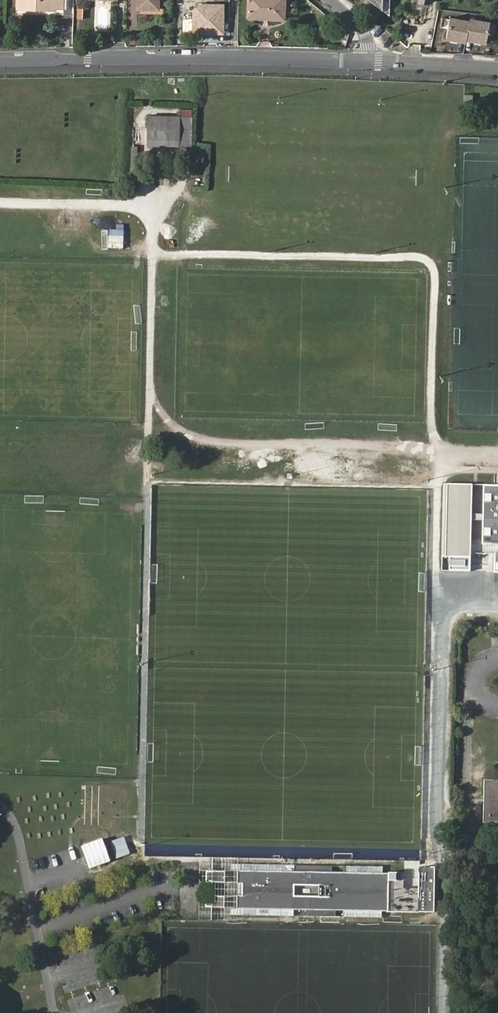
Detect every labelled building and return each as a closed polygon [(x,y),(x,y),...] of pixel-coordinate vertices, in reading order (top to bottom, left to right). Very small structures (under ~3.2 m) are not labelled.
[(36,10),(55,11),(55,9),(62,9),(63,0),(18,0),(18,6),(36,7),(36,10)] [(158,10),(158,0),(136,0),(136,9),(158,10)] [(247,17),(283,20),(284,0),(248,0),(247,17)] [(384,14),(384,0),(366,0),(384,14)] [(225,3),(193,2),(192,34),(225,35),(225,3)] [(469,25),(449,22),(446,42),(465,45),(465,43),(485,46),(489,26),(469,23),(469,25)] [(320,38),(337,39),(337,28),(321,27),(320,38)] [(147,118),(147,145),(179,146),(178,118),(147,118)] [(124,227),(108,227),(108,248),(124,248),(124,227)] [(497,544),(497,489),(483,488),(480,544),(485,544),(497,544)] [(485,544),(484,554),(494,554),(497,554),(497,544),(485,544)] [(485,779),(483,823),(497,823),(497,780),(485,779)] [(389,871),(237,869),(236,908),(388,910),(389,871)]
